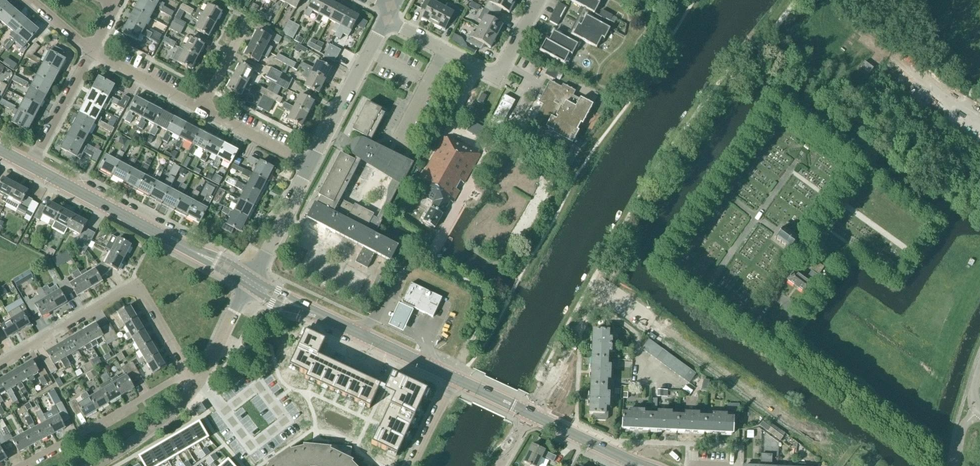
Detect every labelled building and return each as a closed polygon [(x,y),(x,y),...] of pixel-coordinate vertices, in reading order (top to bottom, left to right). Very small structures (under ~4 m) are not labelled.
[(156,7),(143,0),(140,0),(135,10),(150,18),(156,7)] [(159,0),(143,0),(156,7),(161,9),(163,6),(163,7),(164,4),(159,1),(159,0)] [(285,3),(282,7),(286,9),(288,5),(296,9),(301,0),(287,0),(285,3)] [(327,0),(312,0),(308,9),(304,16),(309,18),(312,11),(319,15),(327,0)] [(338,5),(328,0),(327,0),(319,15),(315,22),(319,24),(323,17),(329,20),(338,5)] [(442,7),(436,4),(438,0),(425,0),(422,6),(427,9),(422,19),(433,25),(442,7)] [(515,2),(511,0),(489,0),(485,7),(496,14),(499,8),(509,13),(515,2)] [(579,11),(599,21),(601,17),(609,21),(611,16),(601,10),(598,16),(594,14),(600,3),(597,2),(598,0),(571,0),(570,1),(581,7),(579,11)] [(185,13),(188,7),(182,4),(179,10),(185,13)] [(256,12),(259,7),(253,4),(250,9),(256,12)] [(557,26),(567,8),(559,4),(549,22),(557,26)] [(18,14),(8,5),(0,14),(0,21),(7,27),(18,14)] [(340,26),(348,11),(338,5),(329,20),(335,24),(332,31),(336,33),(340,26)] [(163,7),(163,6),(161,9),(160,12),(165,15),(168,9),(163,7)] [(201,18),(215,25),(222,13),(208,6),(201,18)] [(188,7),(185,13),(191,16),(194,10),(188,7)] [(442,7),(433,25),(444,31),(449,21),(455,24),(461,12),(451,7),(449,11),(442,7)] [(168,9),(165,15),(171,18),(174,12),(168,9)] [(479,28),(496,37),(502,26),(493,21),(496,15),(484,9),(478,19),(482,22),(479,28)] [(143,30),(150,18),(135,10),(129,22),(143,30)] [(340,26),(336,33),(340,35),(344,28),(351,32),(359,17),(348,11),(340,26)] [(598,23),(599,21),(579,11),(577,14),(579,15),(570,32),(569,31),(567,34),(573,38),(574,36),(596,48),(602,38),(604,40),(610,29),(598,23)] [(17,35),(28,23),(18,14),(7,27),(17,35)] [(172,23),(183,29),(186,24),(175,18),(172,23)] [(209,37),(215,25),(201,18),(195,30),(209,37)] [(288,36),(294,24),(288,21),(282,33),(288,36)] [(142,32),(143,30),(129,22),(122,34),(137,42),(141,35),(157,44),(159,41),(153,38),(156,32),(150,29),(148,35),(142,32)] [(28,23),(17,35),(27,44),(38,31),(28,23)] [(180,35),(183,29),(172,23),(169,29),(180,35)] [(294,24),(288,36),(293,39),(299,26),(294,24)] [(490,48),(496,37),(479,28),(476,34),(472,32),(466,42),(478,48),(481,43),(490,48)] [(251,44),(270,54),(273,48),(267,46),(270,40),(279,44),(282,38),(273,33),(270,38),(257,31),(251,44)] [(153,38),(159,41),(162,35),(156,32),(153,38)] [(573,38),(567,34),(565,38),(554,32),(548,42),(546,41),(540,51),(564,64),(569,54),(572,56),(578,45),(571,42),(573,38)] [(463,39),(454,34),(451,41),(459,45),(463,39)] [(299,37),(297,36),(294,41),(301,45),(304,40),(302,39),(301,38),(299,37)] [(168,45),(170,40),(165,37),(162,42),(168,45)] [(7,43),(11,47),(15,42),(11,38),(7,43)] [(184,50),(198,58),(204,46),(190,39),(187,45),(182,44),(180,48),(184,50)] [(314,50),(316,46),(315,45),(317,42),(312,39),(310,42),(307,47),(314,50)] [(170,40),(168,45),(173,48),(176,43),(170,40)] [(7,51),(11,47),(7,43),(3,48),(7,51)] [(27,52),(33,56),(40,47),(35,43),(27,52)] [(267,59),(270,54),(251,44),(244,56),(258,63),(262,56),(267,59)] [(297,44),(294,51),(295,51),(296,52),(299,53),(300,51),(302,47),(299,45),(297,44)] [(334,63),(341,50),(330,44),(323,57),(334,63)] [(191,70),(198,58),(184,50),(177,63),(191,70)] [(34,56),(33,56),(27,52),(24,57),(31,61),(34,56)] [(43,64),(59,73),(65,60),(50,52),(43,64)] [(280,62),(283,57),(278,54),(275,59),(280,62)] [(34,56),(31,61),(38,64),(41,60),(34,56)] [(286,65),(289,60),(283,57),(280,62),(286,65)] [(292,68),(294,63),(289,60),(286,65),(292,68)] [(869,74),(873,69),(864,62),(860,68),(869,74)] [(294,63),(292,68),(297,71),(299,68),(300,66),(294,63)] [(311,74),(325,82),(331,70),(317,63),(314,69),(301,63),(300,66),(299,68),(311,74)] [(52,84),(59,73),(43,64),(37,76),(52,84)] [(233,76),(247,84),(254,72),(240,64),(233,76)] [(279,79),(282,73),(271,68),(268,74),(279,79)] [(325,82),(311,74),(305,71),(302,77),(308,80),(304,87),(318,94),(325,82)] [(279,79),(290,85),(293,79),(282,73),(279,79)] [(276,85),(279,79),(268,74),(265,79),(276,85)] [(19,84),(21,79),(14,76),(12,81),(19,84)] [(46,95),(52,84),(37,76),(31,88),(46,95)] [(247,84),(233,76),(227,89),(241,96),(244,89),(249,92),(252,86),(247,84)] [(92,90),(108,98),(114,86),(99,78),(92,90)] [(21,79),(19,84),(26,88),(28,83),(21,79)] [(287,91),(290,85),(279,79),(276,85),(287,91)] [(561,88),(550,82),(541,97),(538,96),(537,99),(540,100),(538,103),(543,105),(533,124),(546,130),(547,129),(553,132),(552,134),(572,144),(579,132),(577,131),(580,124),(582,125),(593,105),(580,99),(580,100),(573,96),(575,92),(563,85),(561,88)] [(263,95),(266,90),(260,87),(257,92),(263,95)] [(40,108),(46,95),(31,88),(25,100),(40,108)] [(614,100),(619,92),(613,89),(608,96),(614,100)] [(108,98),(92,90),(86,102),(101,110),(105,104),(109,106),(110,103),(116,106),(119,101),(112,98),(111,100),(108,98)] [(269,98),(272,93),(266,90),(263,95),(269,98)] [(274,101),(277,96),(272,93),(269,98),(274,101)] [(482,105),(487,96),(482,94),(477,102),(482,105)] [(505,95),(490,122),(501,128),(515,101),(505,95)] [(119,101),(116,106),(124,110),(130,99),(124,96),(121,102),(119,101)] [(142,118),(149,105),(150,103),(143,100),(142,102),(137,99),(138,96),(137,96),(136,99),(130,112),(125,121),(130,124),(133,117),(131,116),(133,113),(142,118)] [(277,96),(274,101),(280,104),(282,99),(277,96)] [(294,108),(308,115),(314,103),(300,96),(294,108)] [(34,120),(40,108),(25,100),(19,111),(34,120)] [(98,116),(101,110),(86,102),(80,114),(95,122),(99,124),(97,126),(104,130),(107,125),(100,121),(102,119),(98,116)] [(19,111),(15,109),(16,107),(9,103),(6,108),(13,111),(11,114),(16,117),(12,123),(27,132),(34,120),(19,111)] [(340,154),(318,196),(320,198),(317,205),(314,203),(307,219),(363,248),(356,263),(367,269),(375,254),(390,262),(398,247),(378,236),(375,235),(381,224),(380,223),(410,166),(369,145),(384,115),(380,113),(381,111),(367,103),(352,131),(366,139),(364,142),(363,142),(361,142),(358,142),(357,143),(355,144),(354,145),(353,147),(352,149),(352,151),(352,152),(353,154),(354,155),(355,157),(356,158),(354,162),(340,154)] [(155,125),(162,112),(163,109),(162,110),(156,106),(155,108),(149,105),(142,118),(137,127),(142,130),(146,124),(144,122),(145,120),(155,125)] [(302,127),(308,115),(294,108),(287,120),(302,127)] [(174,119),(176,116),(175,116),(168,113),(167,115),(162,112),(155,125),(150,134),(155,137),(158,130),(156,129),(158,126),(167,131),(174,119)] [(89,134),(95,122),(80,114),(74,126),(89,134)] [(180,121),(174,119),(167,131),(162,141),(167,143),(171,137),(169,136),(170,133),(180,138),(187,125),(188,123),(188,122),(187,123),(181,119),(180,121)] [(107,125),(104,130),(112,134),(114,129),(107,125)] [(199,132),(201,129),(200,129),(193,126),(192,128),(187,125),(180,138),(175,147),(180,150),(184,143),(181,142),(183,139),(192,144),(193,145),(199,132)] [(83,145),(89,134),(74,126),(67,137),(83,145)] [(490,134),(481,129),(477,135),(486,140),(490,134)] [(205,135),(199,132),(193,145),(192,144),(187,154),(193,156),(196,150),(194,149),(195,146),(205,151),(212,138),(213,136),(213,135),(213,136),(206,133),(205,135)] [(87,147),(83,145),(67,137),(61,149),(80,160),(84,153),(92,157),(90,160),(96,163),(102,152),(94,148),(92,153),(85,150),(87,147)] [(452,142),(444,137),(413,191),(434,203),(423,222),(435,229),(450,202),(453,203),(480,155),(453,140),(452,142)] [(217,141),(212,138),(205,151),(200,160),(205,163),(209,156),(206,155),(208,153),(217,158),(224,145),(226,142),(225,142),(225,143),(219,139),(217,141)] [(230,148),(224,145),(217,158),(213,167),(218,170),(221,163),(219,162),(220,159),(230,164),(237,152),(237,151),(238,149),(231,146),(230,148)] [(174,161),(178,153),(173,150),(169,158),(174,161)] [(113,176),(119,163),(124,154),(119,151),(115,158),(118,159),(116,162),(106,156),(99,169),(100,169),(98,172),(99,172),(106,175),(107,173),(112,176),(113,176)] [(183,165),(183,166),(182,166),(186,168),(191,159),(187,157),(183,165)] [(254,174),(269,182),(272,176),(270,174),(273,169),(275,170),(276,170),(272,168),(260,162),(251,157),(248,163),(254,166),(256,164),(258,165),(254,174)] [(125,183),(132,170),(137,161),(131,158),(128,165),(130,166),(129,168),(119,163),(113,176),(112,176),(111,179),(112,178),(118,182),(119,180),(125,183)] [(236,159),(233,164),(238,166),(239,165),(242,160),(240,159),(237,158),(236,159)] [(138,189),(144,177),(144,176),(149,167),(145,165),(144,164),(140,171),(143,172),(141,175),(132,170),(125,183),(123,185),(124,186),(124,185),(131,188),(132,186),(137,189),(138,189)] [(150,196),(157,183),(164,169),(159,166),(153,178),(155,179),(154,182),(144,177),(138,189),(137,189),(136,192),(137,192),(143,195),(144,193),(150,196)] [(269,182),(254,174),(253,175),(240,167),(238,171),(242,174),(241,175),(248,178),(249,176),(252,178),(247,187),(260,194),(262,195),(263,195),(262,195),(265,188),(263,187),(266,182),(269,183),(269,182)] [(163,203),(169,190),(175,179),(175,178),(170,176),(165,184),(168,185),(166,188),(157,183),(150,196),(148,198),(149,199),(149,198),(156,202),(157,200),(162,202),(163,203)] [(260,194),(247,187),(238,182),(228,177),(225,182),(242,191),(243,189),(245,190),(240,200),(253,207),(256,208),(256,207),(259,201),(257,200),(260,194)] [(16,185),(3,178),(0,184),(0,195),(3,197),(1,201),(6,204),(16,185)] [(175,209),(182,196),(187,187),(182,184),(178,191),(180,192),(179,195),(169,190),(163,203),(162,202),(161,205),(162,205),(168,208),(169,206),(175,209)] [(16,185),(6,204),(7,204),(11,204),(12,202),(19,205),(16,211),(25,215),(33,200),(25,196),(28,191),(16,185)] [(188,216),(187,216),(186,218),(187,218),(193,221),(194,219),(200,222),(198,225),(199,225),(201,222),(200,222),(207,209),(213,198),(210,197),(214,189),(206,185),(200,196),(206,199),(203,204),(205,205),(204,208),(194,203),(188,216)] [(194,203),(199,194),(194,191),(191,197),(193,199),(191,201),(182,196),(175,209),(173,212),(174,212),(174,211),(181,215),(182,213),(187,216),(188,216),(194,203)] [(240,200),(231,195),(229,200),(235,204),(236,201),(239,203),(234,212),(247,219),(249,221),(250,220),(249,220),(252,213),(250,212),(253,207),(240,200)] [(56,222),(63,210),(49,203),(46,208),(41,205),(34,218),(40,221),(43,215),(51,220),(49,223),(49,226),(52,228),(55,222),(56,222)] [(217,216),(222,206),(218,204),(217,204),(212,213),(217,216)] [(234,212),(225,208),(222,213),(229,216),(230,214),(232,215),(228,225),(225,223),(222,229),(231,234),(234,229),(240,232),(243,233),(243,232),(246,226),(244,225),(247,219),(234,212)] [(68,229),(75,216),(63,210),(56,222),(68,229)] [(83,245),(90,231),(84,228),(87,223),(75,216),(68,229),(80,235),(77,242),(83,245)] [(794,250),(799,243),(797,239),(782,229),(775,239),(790,250),(794,250)] [(83,245),(88,247),(95,234),(90,231),(83,245)] [(111,252),(124,259),(131,246),(118,239),(114,248),(108,245),(106,249),(111,252)] [(86,251),(82,248),(75,245),(74,247),(85,253),(86,251)] [(810,257),(813,252),(806,246),(802,252),(810,257)] [(53,257),(56,252),(49,248),(46,254),(53,257)] [(118,272),(124,259),(111,252),(105,265),(102,263),(99,265),(106,274),(112,269),(118,272)] [(812,286),(819,277),(818,276),(824,267),(818,263),(812,272),(805,281),(793,272),(787,281),(806,295),(812,286)] [(100,279),(106,274),(99,265),(93,268),(95,270),(88,274),(86,270),(80,273),(82,277),(82,278),(89,290),(102,282),(100,279)] [(30,271),(22,276),(23,277),(26,282),(33,277),(30,271)] [(376,295),(384,278),(378,275),(370,292),(376,295)] [(77,297),(89,290),(82,278),(70,285),(67,279),(61,283),(69,295),(74,292),(77,297)] [(64,298),(69,295),(61,283),(56,286),(59,291),(53,295),(49,288),(44,291),(43,292),(54,311),(67,303),(64,298)] [(401,302),(401,303),(416,310),(423,313),(423,314),(432,318),(442,298),(411,284),(402,302),(401,302)] [(43,292),(44,291),(42,289),(36,293),(38,296),(31,300),(28,294),(23,298),(34,316),(39,313),(42,318),(54,311),(43,292)] [(402,330),(413,306),(401,301),(398,300),(387,323),(402,330)] [(12,320),(19,332),(30,325),(26,320),(31,317),(25,308),(22,311),(20,307),(14,310),(8,314),(12,320)] [(125,327),(137,319),(130,307),(117,314),(121,321),(117,323),(120,329),(125,327)] [(132,339),(145,332),(137,319),(125,327),(128,333),(125,335),(128,341),(132,339)] [(12,320),(1,326),(0,324),(0,327),(7,339),(19,332),(12,320)] [(111,340),(117,336),(109,323),(103,327),(111,340)] [(111,340),(103,327),(98,329),(95,324),(82,332),(92,349),(98,345),(96,341),(102,337),(106,343),(111,340)] [(615,353),(615,339),(608,339),(608,332),(593,331),(589,414),(593,414),(593,418),(595,421),(605,421),(608,419),(609,398),(613,398),(613,395),(619,395),(619,389),(614,389),(614,387),(606,387),(606,380),(609,380),(610,366),(607,366),(607,352),(615,353)] [(87,351),(92,349),(82,332),(70,339),(77,352),(85,347),(87,351)] [(139,351),(152,344),(145,332),(132,339),(139,351)] [(323,344),(303,335),(287,370),(305,378),(303,382),(368,412),(377,392),(314,363),(323,344)] [(117,336),(106,343),(108,345),(118,339),(117,336)] [(65,359),(67,358),(77,352),(70,339),(58,346),(65,359)] [(646,353),(654,343),(648,339),(641,349),(646,353)] [(651,356),(658,347),(654,343),(646,353),(651,356)] [(146,363),(159,356),(152,344),(139,351),(146,363)] [(71,365),(67,358),(65,359),(58,346),(46,353),(49,358),(44,362),(51,374),(57,371),(54,366),(61,361),(65,369),(71,365)] [(656,360),(663,350),(658,347),(651,356),(656,360)] [(660,363),(668,353),(663,350),(656,360),(660,363)] [(120,362),(125,359),(121,353),(116,356),(120,362)] [(665,366),(672,357),(668,353),(660,363),(665,366)] [(159,356),(146,363),(153,375),(166,368),(159,356)] [(670,370),(677,360),(672,357),(665,366),(670,370)] [(675,373),(682,364),(677,360),(670,370),(675,373)] [(21,368),(27,379),(28,378),(30,383),(35,380),(33,375),(39,372),(32,361),(21,368)] [(85,365),(89,371),(95,368),(91,361),(85,365)] [(123,372),(128,369),(134,366),(132,362),(121,368),(123,372)] [(679,377),(687,367),(682,364),(675,373),(679,377)] [(128,369),(135,381),(141,378),(134,366),(128,369)] [(684,380),(691,370),(687,367),(679,377),(684,380)] [(21,383),(27,379),(21,368),(10,375),(16,385),(17,385),(20,390),(24,397),(28,395),(24,388),(21,383)] [(90,372),(94,379),(100,375),(96,369),(90,372)] [(131,384),(135,381),(128,369),(123,372),(126,377),(120,381),(117,376),(110,380),(120,397),(134,389),(131,384)] [(691,370),(684,380),(689,384),(696,374),(691,370)] [(17,401),(11,389),(12,388),(13,390),(17,387),(16,386),(16,385),(10,375),(0,381),(0,382),(6,392),(6,391),(13,403),(17,401)] [(43,386),(47,383),(43,376),(38,378),(43,386)] [(425,394),(390,378),(384,392),(398,398),(380,435),(377,434),(370,447),(395,459),(425,394)] [(108,404),(120,397),(110,380),(100,386),(102,391),(101,392),(108,404)] [(46,423),(52,436),(65,429),(62,424),(70,419),(62,403),(61,403),(54,390),(49,393),(56,406),(51,409),(56,417),(47,422),(46,423)] [(89,399),(90,398),(86,392),(81,395),(84,402),(78,405),(74,400),(69,403),(76,416),(82,413),(85,418),(96,411),(89,399)] [(96,411),(108,404),(101,392),(90,398),(89,399),(96,411)] [(41,405),(47,402),(43,396),(38,399),(41,405)] [(198,416),(206,411),(200,403),(192,409),(198,416)] [(46,423),(47,422),(41,411),(36,414),(41,425),(36,428),(35,428),(42,441),(52,436),(46,423)] [(643,415),(644,412),(630,411),(630,414),(623,414),(622,429),(732,434),(733,419),(726,419),(726,415),(712,415),(712,418),(698,417),(699,414),(685,414),(685,417),(671,416),(671,413),(657,412),(657,415),(643,415)] [(35,428),(36,428),(34,424),(30,416),(25,419),(29,426),(31,430),(24,434),(30,447),(42,441),(35,428)] [(5,443),(13,439),(10,434),(2,419),(0,421),(0,435),(5,443)] [(768,432),(771,428),(762,422),(759,426),(768,432)] [(208,438),(199,423),(189,429),(198,444),(208,438)] [(776,438),(779,434),(771,428),(768,432),(776,438)] [(198,444),(189,429),(179,434),(188,450),(198,444)] [(24,434),(22,430),(18,432),(20,437),(12,440),(19,453),(30,447),(24,434)] [(188,450),(179,434),(169,440),(178,456),(188,450)] [(178,456),(169,440),(159,446),(168,462),(178,456)] [(544,451),(545,451),(532,445),(523,463),(529,465),(538,465),(542,457),(554,462),(556,457),(544,451)] [(159,446),(149,452),(157,465),(160,465),(168,462),(159,446)] [(352,448),(330,446),(330,448),(303,446),(303,448),(291,451),(290,450),(290,449),(267,465),(268,465),(355,465),(352,463),(352,462),(353,462),(353,461),(349,460),(350,458),(352,448)] [(201,451),(205,457),(209,454),(204,449),(201,451)] [(205,457),(201,451),(197,454),(201,460),(205,457)] [(149,452),(139,457),(144,465),(157,465),(149,452)]
